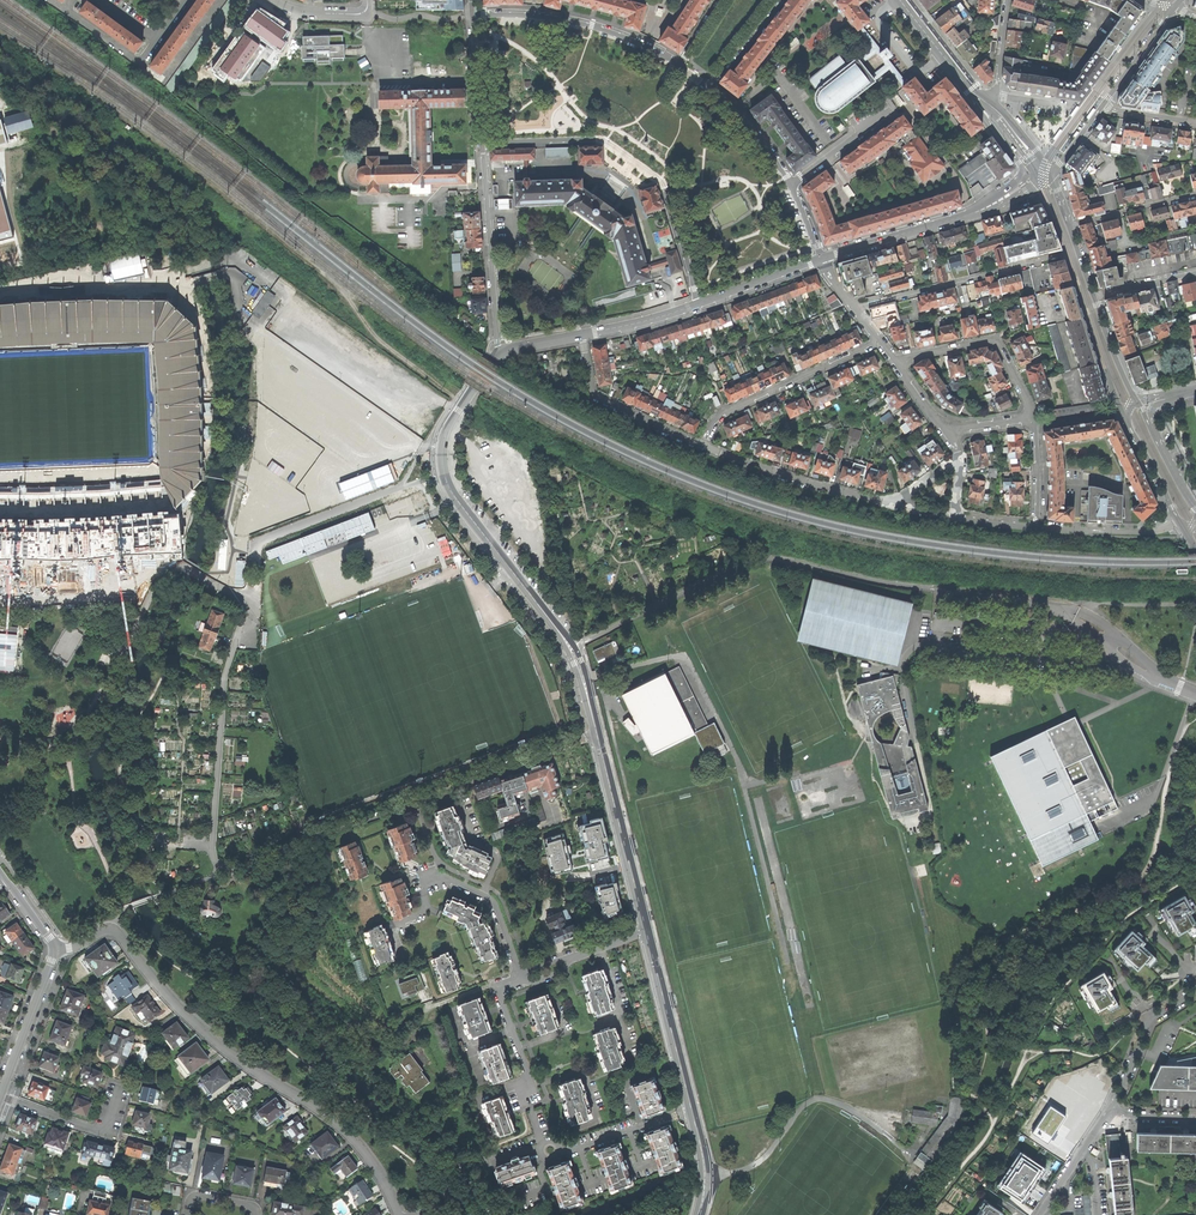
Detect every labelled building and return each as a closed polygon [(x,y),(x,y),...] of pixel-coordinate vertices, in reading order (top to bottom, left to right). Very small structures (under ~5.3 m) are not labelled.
[(215,0),(199,0),(184,21),(162,52),(151,66),(162,74),(215,0)] [(238,0),(229,0),(165,88),(171,92),(238,0)] [(418,0),(416,0),(416,10),(464,10),(463,0),(418,0)] [(545,5),(552,7),(559,9),(562,0),(546,0),(545,5)] [(639,31),(641,25),(645,12),(644,12),(646,6),(631,2),(631,3),(621,0),(564,0),(570,2),(570,3),(572,4),(575,4),(575,3),(592,8),(592,9),(594,10),(597,10),(597,9),(614,14),(613,15),(616,16),(618,16),(619,15),(627,17),(625,27),(632,29),(639,31)] [(684,10),(684,9),(681,14),(681,15),(671,30),(668,28),(660,41),(666,45),(670,47),(673,49),(678,53),(679,52),(680,52),(687,41),(686,41),(687,40),(684,38),(694,22),(695,23),(697,21),(698,19),(697,18),(706,4),(708,5),(709,2),(710,0),(691,0),(684,10)] [(747,85),(745,82),(810,0),(791,0),(789,2),(788,1),(787,3),(785,5),(786,6),(775,20),(774,18),(772,20),(771,22),(772,23),(769,26),(763,33),(761,36),(760,36),(759,38),(757,40),(758,41),(748,55),(746,54),(745,56),(743,58),(744,59),(733,73),(730,71),(729,72),(729,71),(721,82),(720,83),(726,88),(732,93),(738,97),(747,85)] [(836,3),(840,7),(839,8),(845,15),(846,15),(848,19),(854,26),(858,30),(862,27),(869,21),(864,14),(858,6),(857,6),(865,0),(865,1),(866,0),(841,0),(836,3)] [(938,0),(919,0),(922,4),(926,10),(938,0)] [(978,12),(992,13),(992,12),(993,12),(993,5),(994,2),(993,2),(993,0),(979,0),(978,12)] [(1033,0),(1014,0),(1012,5),(1032,11),(1035,1),(1033,0)] [(1114,28),(1126,37),(1136,23),(1144,12),(1128,0),(1088,0),(1088,1),(1107,8),(1121,18),(1114,28)] [(101,12),(88,2),(81,12),(136,52),(143,42),(128,32),(101,12)] [(940,28),(945,34),(953,29),(962,21),(970,15),(960,3),(935,21),(940,28)] [(1043,6),(1039,19),(1045,21),(1049,8),(1043,6)] [(258,10),(257,9),(244,26),(276,49),(277,48),(279,49),(280,50),(286,43),(284,42),(282,40),(288,32),(289,32),(286,30),(284,28),(283,28),(286,24),(263,10),(260,8),(258,10)] [(973,20),(970,15),(962,21),(965,26),(973,20)] [(1031,29),(1032,22),(1019,20),(1009,19),(1009,22),(1008,27),(1031,29)] [(1039,19),(1037,19),(1036,23),(1038,24),(1036,29),(1043,30),(1042,32),(1052,34),(1054,28),(1053,28),(1054,23),(1045,21),(1039,19)] [(1141,69),(1133,81),(1147,91),(1151,86),(1160,87),(1180,58),(1181,50),(1178,48),(1181,44),(1179,43),(1181,40),(1181,34),(1177,31),(1179,29),(1179,26),(1168,30),(1163,37),(1164,38),(1161,42),(1141,69)] [(858,30),(873,48),(876,45),(862,27),(858,30)] [(1113,27),(1095,52),(1108,61),(1118,48),(1126,37),(1114,28),(1113,27)] [(950,40),(956,48),(966,39),(969,37),(963,30),(958,34),(955,30),(954,30),(953,29),(945,34),(950,40)] [(1024,44),(1025,32),(1008,30),(1007,39),(1006,47),(1019,48),(1020,43),(1024,44)] [(344,58),(345,58),(345,52),(345,47),(345,45),(343,45),(343,35),(329,36),(329,33),(325,33),(320,34),(320,35),(317,35),(316,35),(316,36),(315,36),(315,35),(309,35),(309,37),(308,37),(303,37),(303,46),(302,46),(302,59),(317,59),(317,64),(330,64),(330,58),(344,58)] [(235,38),(212,69),(216,72),(214,74),(223,80),(227,74),(236,81),(238,79),(240,81),(264,48),(252,40),(245,34),(239,41),(235,38)] [(967,62),(978,54),(966,39),(956,48),(963,57),(967,62)] [(1063,59),(1067,44),(1053,41),(1052,45),(1051,49),(1052,49),(1050,55),(1056,57),(1063,59)] [(886,58),(889,56),(887,54),(885,51),(882,53),(876,45),(873,48),(857,60),(847,67),(839,57),(810,79),(818,90),(817,93),(816,95),(816,97),(816,99),(816,100),(816,102),(817,104),(817,105),(818,107),(819,108),(821,110),(823,111),(826,112),(827,112),(829,113),(832,112),(834,112),(836,111),(838,110),(874,81),(873,81),(889,69),(892,66),(886,58)] [(1072,54),(1085,58),(1087,49),(1074,46),(1072,54)] [(1081,72),(1082,73),(1094,82),(1099,74),(1108,61),(1095,52),(1081,72)] [(984,55),(974,63),(976,65),(979,63),(980,64),(987,59),(984,55)] [(1021,60),(1004,56),(1004,61),(1002,76),(1010,86),(1012,90),(1032,93),(1055,96),(1057,82),(1058,80),(1053,79),(1027,75),(1019,74),(1021,60)] [(365,57),(357,62),(363,71),(371,67),(365,57)] [(985,85),(992,79),(993,72),(986,64),(989,62),(987,59),(980,64),(973,70),(979,77),(985,85)] [(251,77),(251,81),(261,81),(271,67),(262,61),(251,77)] [(907,84),(892,66),(889,69),(903,87),(907,84)] [(1069,98),(1080,100),(1094,82),(1082,73),(1073,85),(1057,82),(1055,96),(1069,98)] [(971,136),(982,127),(976,118),(953,89),(945,79),(936,85),(933,88),(926,94),(917,82),(914,78),(907,84),(903,87),(902,88),(906,92),(905,92),(920,111),(920,110),(924,114),(942,100),(949,108),(947,109),(950,112),(951,111),(955,116),(960,123),(961,124),(960,125),(962,128),(964,127),(971,136)] [(1159,97),(1158,94),(1148,95),(1146,94),(1147,91),(1133,81),(1127,89),(1126,89),(1124,92),(1118,100),(1121,107),(1135,109),(1140,102),(1141,103),(1142,104),(1141,104),(1142,110),(1157,112),(1159,97)] [(431,184),(466,183),(466,165),(441,165),(431,166),(431,151),(431,142),(431,131),(430,131),(430,108),(464,107),(464,90),(379,92),(380,109),(406,108),(406,111),(409,111),(410,156),(413,156),(413,166),(388,167),(388,157),(367,158),(367,167),(366,167),(365,167),(364,168),(363,168),(362,168),(361,169),(360,170),(359,171),(358,172),(358,173),(358,174),(358,175),(358,176),(358,178),(359,179),(359,180),(360,181),(361,182),(362,183),(363,183),(365,184),(366,184),(367,184),(368,194),(389,194),(388,187),(411,187),(411,194),(413,195),(429,194),(431,193),(431,184)] [(795,171),(816,156),(807,144),(806,144),(780,108),(781,107),(772,95),(767,98),(766,98),(756,106),(752,109),(756,116),(761,122),(768,117),(773,124),(772,125),(773,127),(775,128),(776,128),(786,142),(785,143),(786,145),(788,147),(789,146),(794,153),(786,159),(791,165),(795,171)] [(1070,116),(1072,117),(1079,108),(1077,106),(1071,114),(1070,116)] [(1088,118),(1089,118),(1096,109),(1094,107),(1093,109),(1088,116),(1087,117),(1088,118)] [(3,118),(8,135),(34,127),(29,111),(3,118)] [(939,170),(944,166),(931,149),(928,151),(922,143),(918,137),(917,137),(910,129),(912,128),(903,116),(899,119),(898,118),(896,120),(895,121),(895,122),(884,129),(883,129),(881,131),(860,146),(858,147),(858,148),(848,156),(847,155),(846,157),(843,158),(844,159),(840,161),(849,174),(864,163),(865,164),(898,140),(897,139),(901,136),(907,145),(903,147),(914,162),(911,164),(924,182),(929,178),(940,171),(939,170)] [(1102,139),(1106,142),(1116,130),(1102,119),(1098,125),(1093,132),(1098,136),(1101,139),(1102,139)] [(1121,142),(1142,145),(1144,126),(1133,124),(1124,123),(1122,137),(1121,142)] [(1073,138),(1074,138),(1081,129),(1079,127),(1078,128),(1073,136),(1072,137),(1073,138)] [(1160,147),(1160,140),(1162,128),(1158,128),(1155,128),(1152,127),(1150,138),(1153,139),(1152,146),(1160,147)] [(1177,143),(1190,145),(1192,129),(1185,128),(1179,127),(1177,143)] [(1160,140),(1170,141),(1172,130),(1169,130),(1165,129),(1162,128),(1160,140)] [(1053,138),(1055,140),(1062,130),(1060,129),(1053,138)] [(647,146),(652,139),(645,135),(640,141),(647,146)] [(1120,155),(1121,142),(1122,137),(1114,136),(1112,144),(1110,154),(1120,155)] [(958,170),(964,178),(971,173),(986,162),(1001,151),(994,143),(991,138),(980,146),(984,151),(958,170)] [(1099,155),(1084,144),(1068,164),(1069,165),(1068,166),(1066,169),(1067,173),(1078,170),(1081,180),(1087,178),(1088,176),(1093,175),(1096,170),(1092,168),(1099,155)] [(603,164),(604,162),(603,146),(579,147),(580,164),(587,164),(587,166),(592,166),(592,164),(603,164)] [(569,157),(569,148),(546,148),(546,158),(569,157)] [(524,160),(525,179),(529,179),(528,159),(535,159),(534,149),(490,150),(491,160),(524,160)] [(1005,158),(1001,151),(986,162),(990,167),(991,166),(996,172),(995,173),(998,178),(1009,171),(1013,168),(1005,158)] [(1157,171),(1160,181),(1170,178),(1181,174),(1179,164),(1157,171)] [(1082,183),(1081,180),(1078,170),(1067,173),(1062,175),(1065,184),(1069,196),(1082,192),(1080,184),(1082,183)] [(940,212),(961,206),(957,190),(934,197),(871,216),(848,222),(834,227),(832,220),(829,212),(822,192),(835,183),(826,171),(803,188),(806,195),(809,201),(812,209),(815,216),(817,223),(820,231),(825,245),(843,240),(865,233),(891,226),(916,218),(939,212),(940,212)] [(648,271),(650,269),(649,265),(646,265),(631,215),(624,217),(612,209),(604,203),(596,197),(582,187),(582,180),(530,182),(529,179),(525,179),(523,182),(515,182),(516,206),(564,204),(566,204),(567,205),(567,207),(580,217),(597,229),(609,238),(611,238),(613,237),(614,239),(627,286),(650,280),(648,271)] [(972,187),(969,189),(972,198),(983,190),(978,183),(976,185),(972,187)] [(1089,190),(1090,194),(1098,191),(1100,196),(1115,191),(1114,186),(1113,183),(1089,190)] [(646,212),(663,207),(658,191),(656,184),(654,185),(641,189),(639,190),(643,201),(641,202),(642,206),(644,206),(646,212)] [(1122,184),(1114,186),(1115,191),(1119,204),(1123,203),(1127,202),(1125,192),(1122,184)] [(1148,186),(1125,192),(1127,202),(1133,200),(1134,202),(1137,201),(1139,201),(1138,199),(1144,198),(1145,200),(1152,198),(1149,190),(1148,186)] [(1159,186),(1149,190),(1152,198),(1152,201),(1158,199),(1163,198),(1159,186)] [(1095,216),(1105,213),(1102,202),(1087,206),(1085,200),(1086,200),(1087,199),(1086,197),(1085,196),(1084,196),(1082,192),(1069,196),(1072,207),(1075,217),(1085,214),(1094,212),(1095,216)] [(513,209),(512,199),(494,200),(495,209),(513,209)] [(1195,213),(1195,200),(1190,201),(1184,203),(1187,216),(1195,213)] [(1190,226),(1187,216),(1184,203),(1177,204),(1171,206),(1174,219),(1175,219),(1175,221),(1178,220),(1177,218),(1180,217),(1181,221),(1181,222),(1182,229),(1190,227),(1190,226)] [(1040,204),(1010,213),(1013,224),(1028,220),(1030,220),(1032,229),(1034,228),(1050,224),(1045,214),(1040,204)] [(1170,231),(1173,231),(1169,217),(1168,217),(1165,207),(1155,210),(1151,211),(1153,221),(1167,218),(1168,220),(1166,221),(1170,231)] [(94,212),(103,240),(113,236),(103,209),(94,212)] [(464,213),(465,230),(481,229),(480,220),(479,212),(464,213)] [(1131,230),(1144,226),(1141,213),(1133,215),(1127,217),(1131,230)] [(981,221),(985,235),(1003,230),(999,216),(983,220),(981,221)] [(1122,234),(1117,219),(1109,221),(1101,223),(1105,238),(1122,234)] [(1088,248),(1096,246),(1095,243),(1098,242),(1091,222),(1079,225),(1084,238),(1088,248)] [(1107,242),(1105,238),(1101,223),(1096,224),(1099,233),(1098,233),(1102,245),(1107,244),(1107,242)] [(1038,254),(1059,249),(1055,238),(1050,224),(1034,228),(1037,240),(1034,241),(1038,254)] [(958,228),(948,231),(953,248),(956,247),(955,242),(967,238),(964,226),(958,228)] [(1135,238),(1150,235),(1147,227),(1143,228),(1144,232),(1134,234),(1135,238)] [(1150,235),(1159,233),(1158,228),(1153,229),(1153,227),(1148,228),(1150,235)] [(473,251),(482,250),(481,239),(481,229),(465,230),(455,231),(456,238),(464,238),(464,242),(466,242),(467,248),(473,248),(473,251)] [(948,244),(949,249),(953,248),(948,231),(944,232),(939,233),(942,246),(948,244)] [(67,253),(94,243),(90,233),(63,243),(67,253)] [(984,234),(974,236),(977,245),(986,242),(984,234)] [(1166,255),(1195,249),(1195,234),(1149,244),(1150,249),(1138,252),(1140,261),(1166,255)] [(924,238),(929,258),(931,257),(937,255),(932,235),(927,237),(924,238)] [(1001,238),(976,246),(979,256),(983,254),(982,252),(994,249),(997,261),(999,267),(1008,265),(1006,255),(1005,256),(1003,247),(1003,246),(1001,238)] [(1025,258),(1038,254),(1034,241),(1005,248),(1009,262),(1025,258)] [(1117,249),(1115,242),(1107,244),(1102,245),(1096,246),(1088,248),(1091,259),(1095,271),(1095,270),(1115,266),(1120,265),(1118,256),(1110,258),(1109,256),(1106,257),(1105,251),(1108,250),(1109,251),(1117,249)] [(672,274),(682,270),(674,243),(669,245),(671,251),(666,253),(667,256),(668,259),(649,265),(650,269),(669,263),(672,274)] [(896,246),(903,265),(920,260),(918,253),(912,255),(913,256),(910,257),(906,243),(902,244),(896,246)] [(882,251),(883,256),(885,263),(892,261),(895,260),(895,261),(895,262),(898,261),(893,247),(887,249),(882,251)] [(1166,255),(1168,264),(1195,258),(1195,249),(1166,255)] [(918,252),(918,253),(920,260),(925,259),(926,259),(925,254),(924,255),(923,250),(918,252)] [(972,251),(961,254),(965,265),(975,262),(972,251)] [(875,252),(865,255),(870,267),(885,263),(883,256),(880,257),(878,252),(875,252)] [(1136,252),(1118,256),(1120,265),(1138,261),(1136,252)] [(855,297),(866,294),(861,277),(872,274),(870,267),(865,255),(854,259),(839,263),(841,268),(839,268),(843,279),(844,279),(846,284),(850,283),(853,292),(854,292),(855,297)] [(957,255),(946,258),(949,270),(961,267),(957,255)] [(944,281),(947,280),(942,260),(935,262),(936,266),(935,266),(939,282),(944,281)] [(1051,275),(1053,275),(1067,271),(1063,260),(1048,264),(1051,275)] [(453,271),(461,270),(461,262),(452,263),(453,271)] [(906,272),(914,270),(912,263),(904,265),(906,272)] [(1118,278),(1115,266),(1095,270),(1098,279),(1101,288),(1123,283),(1121,277),(1118,278)] [(884,281),(903,276),(902,272),(904,272),(903,269),(901,269),(901,267),(877,274),(880,282),(884,281)] [(1021,271),(1027,296),(1033,295),(1035,294),(1029,269),(1021,271)] [(1055,289),(1059,289),(1072,286),(1069,278),(1067,271),(1053,275),(1054,277),(1052,278),(1055,287),(1055,289)] [(1014,289),(1023,287),(1020,274),(1012,276),(1011,276),(1009,276),(1006,277),(998,279),(1001,293),(1010,290),(1010,291),(1014,290),(1014,289)] [(814,289),(820,287),(816,275),(812,276),(809,277),(814,289)] [(1003,302),(1002,295),(999,296),(996,282),(995,283),(994,283),(993,276),(986,277),(989,294),(994,293),(996,301),(995,302),(995,304),(1003,302)] [(473,294),(486,293),(485,285),(484,277),(472,278),(472,283),(469,284),(469,285),(469,286),(469,287),(469,288),(470,288),(470,289),(471,289),(473,289),(473,294)] [(803,280),(804,280),(808,291),(808,292),(814,289),(809,277),(806,278),(803,280)] [(909,286),(907,277),(905,277),(905,279),(889,284),(891,291),(902,288),(909,286)] [(796,283),(800,294),(802,300),(805,299),(803,293),(808,291),(804,280),(799,282),(796,283)] [(976,292),(988,289),(986,281),(980,282),(974,283),(976,292)] [(1172,282),(1167,283),(1170,294),(1180,292),(1178,286),(1177,281),(1172,282)] [(1178,286),(1180,292),(1180,295),(1183,294),(1186,305),(1191,303),(1190,300),(1195,299),(1195,285),(1195,282),(1189,284),(1178,286)] [(792,297),(800,294),(796,283),(791,285),(787,286),(792,297)] [(965,302),(970,301),(966,285),(962,286),(965,302)] [(783,288),(779,289),(783,300),(792,297),(787,286),(783,288)] [(1065,309),(1069,321),(1082,318),(1077,302),(1072,286),(1059,289),(1063,302),(1062,303),(1064,309),(1065,309)] [(953,302),(957,301),(954,288),(945,290),(936,293),(939,306),(940,309),(945,308),(952,306),(951,305),(954,304),(953,302)] [(783,300),(779,289),(775,291),(771,292),(775,303),(783,300)] [(1143,291),(1135,293),(1139,307),(1141,312),(1145,311),(1146,313),(1159,309),(1153,289),(1143,291)] [(259,319),(276,297),(268,291),(251,313),(259,319)] [(767,294),(763,295),(767,306),(775,303),(771,292),(767,294)] [(920,311),(939,306),(936,293),(928,294),(921,296),(922,301),(918,302),(920,311)] [(1135,293),(1123,296),(1128,311),(1129,310),(1128,309),(1139,307),(1135,293)] [(833,294),(827,299),(830,304),(829,304),(832,309),(842,305),(833,294)] [(755,298),(759,309),(767,306),(763,295),(758,297),(755,298)] [(1027,330),(1040,327),(1036,308),(1033,295),(1027,296),(1020,298),(1021,303),(1024,302),(1029,324),(1026,325),(1027,330)] [(1108,312),(1112,325),(1126,320),(1124,312),(1128,311),(1123,296),(1105,300),(1108,312)] [(1171,297),(1164,299),(1167,308),(1174,305),(1171,297)] [(481,312),(487,312),(486,305),(486,298),(471,299),(473,313),(477,313),(481,313),(481,312)] [(751,313),(759,309),(755,298),(750,300),(747,302),(751,313)] [(156,301),(156,300),(94,300),(71,301),(54,301),(33,302),(0,305),(0,344),(29,342),(98,339),(157,340),(159,346),(163,391),(164,419),(163,463),(157,470),(100,475),(40,477),(0,477),(0,557),(181,551),(178,507),(202,479),(202,467),(203,418),(201,385),(197,339),(195,327),(168,301),(156,301)] [(747,302),(747,301),(743,302),(740,303),(745,315),(751,313),(747,302)] [(735,319),(745,315),(740,303),(737,304),(734,306),(735,308),(732,309),(735,319)] [(888,324),(898,321),(894,303),(870,309),(873,320),(887,317),(888,324)] [(1008,320),(1011,330),(1019,329),(1018,323),(1022,322),(1019,306),(1013,307),(1014,310),(1007,312),(1008,317),(1007,317),(1008,318),(1008,320)] [(731,321),(728,313),(721,315),(720,311),(717,312),(713,313),(717,325),(731,321)] [(711,327),(717,325),(713,313),(710,314),(707,315),(707,316),(711,327)] [(978,320),(981,333),(986,332),(988,332),(989,332),(989,331),(994,330),(995,329),(995,325),(993,325),(991,314),(985,315),(986,319),(978,320)] [(699,318),(702,329),(711,327),(707,316),(702,317),(699,318)] [(940,324),(941,316),(937,317),(930,319),(931,326),(940,324)] [(961,320),(965,337),(972,335),(978,334),(974,317),(961,320)] [(691,321),(694,332),(695,335),(700,333),(699,331),(702,329),(699,318),(695,319),(691,321)] [(1065,322),(1080,367),(1095,362),(1096,362),(1092,352),(1085,328),(1082,318),(1069,321),(1065,322)] [(1171,321),(1153,328),(1158,340),(1163,338),(1167,336),(1167,335),(1170,334),(1167,326),(1176,323),(1177,323),(1182,322),(1181,318),(1171,321)] [(935,343),(931,326),(930,319),(922,320),(924,330),(915,332),(918,347),(927,345),(935,343)] [(1117,339),(1133,334),(1128,319),(1126,320),(1112,325),(1115,331),(1117,339)] [(686,322),(682,324),(686,335),(694,332),(691,321),(686,322)] [(686,335),(682,324),(679,325),(674,326),(678,337),(683,336),(685,342),(688,341),(686,335)] [(1061,373),(1070,370),(1055,324),(1046,325),(1061,373)] [(903,329),(902,325),(901,325),(891,328),(892,334),(894,341),(895,340),(896,345),(905,343),(904,339),(905,338),(904,333),(906,333),(905,329),(903,329)] [(950,340),(958,338),(956,329),(954,330),(953,325),(940,328),(941,335),(938,336),(940,342),(950,340)] [(666,329),(670,340),(678,337),(674,326),(670,327),(666,329)] [(1143,334),(1137,336),(1141,346),(1146,344),(1151,342),(1148,333),(1153,331),(1152,328),(1142,332),(1143,334)] [(662,330),(657,331),(661,343),(662,343),(663,342),(665,341),(670,340),(666,329),(662,330)] [(859,342),(861,341),(855,330),(849,332),(855,344),(857,343),(859,342)] [(661,343),(657,331),(653,333),(649,334),(653,345),(661,343)] [(695,335),(694,332),(686,335),(688,341),(691,340),(690,337),(695,335)] [(849,332),(844,335),(849,347),(852,345),(853,345),(854,347),(856,346),(855,344),(849,332)] [(653,346),(653,345),(649,334),(646,335),(643,336),(647,348),(653,346)] [(849,347),(844,335),(838,338),(843,349),(846,348),(849,347)] [(1024,336),(1015,341),(1016,342),(1011,345),(1013,348),(1016,354),(1031,346),(1037,346),(1033,335),(1026,339),(1024,336)] [(648,350),(647,348),(643,336),(639,337),(637,338),(638,341),(634,343),(636,348),(640,347),(642,353),(648,350)] [(1123,355),(1135,351),(1132,343),(1134,342),(1134,341),(1131,342),(1131,341),(1129,336),(1117,340),(1120,348),(1123,355)] [(832,340),(837,352),(840,351),(843,349),(838,338),(832,340)] [(834,353),(837,352),(832,340),(826,343),(831,355),(834,353)] [(772,355),(785,350),(782,342),(769,348),(772,355)] [(820,346),(826,357),(828,356),(831,355),(826,343),(820,346)] [(593,350),(594,353),(606,351),(605,345),(593,347),(593,350)] [(815,349),(820,360),(823,359),(826,357),(820,346),(815,349)] [(1033,351),(1031,346),(1016,354),(1018,357),(1019,359),(1018,360),(1018,362),(1019,365),(1021,366),(1030,361),(1030,360),(1033,358),(1030,353),(1033,351)] [(981,362),(987,365),(999,359),(996,351),(993,353),(990,351),(987,350),(987,347),(979,349),(981,362)] [(817,361),(820,360),(815,349),(809,351),(814,363),(817,361)] [(970,364),(981,362),(979,349),(974,350),(971,351),(971,353),(967,354),(970,364)] [(607,358),(606,351),(594,353),(594,357),(595,360),(607,358)] [(809,351),(803,354),(808,365),(811,364),(814,363),(809,351)] [(805,367),(808,365),(803,354),(800,355),(798,356),(796,352),(791,355),(795,364),(799,363),(802,368),(805,367)] [(960,357),(960,356),(957,356),(954,357),(955,359),(948,360),(952,377),(965,374),(961,357),(960,357)] [(869,359),(865,360),(870,371),(878,367),(873,357),(869,359)] [(1133,385),(1147,380),(1145,376),(1143,369),(1138,357),(1125,361),(1130,375),(1133,385)] [(607,358),(595,360),(595,363),(596,366),(608,364),(607,358)] [(925,381),(936,374),(933,369),(935,368),(929,359),(922,361),(919,363),(914,366),(925,381)] [(987,365),(993,375),(1000,372),(1002,371),(1000,367),(1003,366),(1001,363),(999,359),(987,365)] [(858,364),(852,366),(856,374),(860,371),(862,374),(870,371),(865,360),(858,364)] [(713,361),(705,365),(709,373),(717,369),(713,361)] [(769,364),(771,369),(775,376),(777,380),(779,379),(782,377),(777,366),(775,361),(769,364)] [(1097,400),(1105,397),(1104,393),(1106,393),(1104,389),(1103,390),(1101,382),(1100,380),(1099,380),(1095,369),(1097,368),(1095,362),(1080,367),(1078,368),(1082,379),(1081,379),(1082,384),(1083,383),(1084,385),(1082,386),(1086,397),(1087,396),(1089,401),(1097,399),(1097,400)] [(596,369),(597,372),(613,370),(616,369),(615,363),(608,364),(596,366),(596,369)] [(786,376),(788,374),(783,363),(777,366),(782,377),(785,376),(786,376)] [(771,383),(766,371),(762,364),(757,367),(760,374),(765,385),(768,384),(770,383),(771,383)] [(1045,378),(1040,364),(1031,367),(1032,369),(1026,371),(1028,377),(1030,383),(1031,382),(1044,378),(1045,378)] [(1154,365),(1143,369),(1145,376),(1147,380),(1158,376),(1154,365)] [(845,370),(840,372),(844,382),(852,379),(851,376),(855,374),(851,367),(845,370)] [(771,369),(766,371),(771,383),(774,381),(777,380),(775,376),(771,369)] [(613,370),(597,372),(598,376),(598,379),(611,376),(614,376),(613,370)] [(827,378),(831,386),(836,396),(837,399),(841,397),(836,386),(844,382),(840,372),(834,375),(827,378)] [(995,392),(1003,387),(1002,385),(1006,384),(1006,383),(1006,381),(1006,380),(1005,379),(1003,378),(1000,372),(993,375),(987,378),(995,392)] [(760,374),(754,377),(759,388),(760,387),(762,387),(764,386),(765,385),(760,374)] [(945,386),(936,374),(925,381),(930,388),(934,394),(945,386)] [(750,392),(753,391),(746,375),(740,377),(747,393),(750,392)] [(746,375),(753,391),(756,389),(759,388),(754,377),(750,378),(748,375),(746,375)] [(599,382),(599,385),(612,383),(611,376),(598,379),(599,382)] [(734,380),(736,385),(742,396),(745,395),(747,393),(740,377),(734,380)] [(1047,388),(1044,378),(1031,382),(1033,391),(1037,401),(1051,396),(1048,388),(1047,388)] [(956,413),(962,403),(958,400),(959,397),(954,394),(952,395),(950,392),(951,391),(965,389),(962,381),(949,383),(945,386),(934,394),(937,399),(941,404),(956,413)] [(639,394),(640,393),(639,393),(642,387),(637,385),(634,390),(628,402),(631,403),(634,405),(634,404),(639,394)] [(736,385),(730,387),(736,399),(739,397),(742,396),(736,385)] [(824,389),(819,391),(823,402),(836,396),(831,386),(824,389)] [(625,400),(628,402),(634,390),(628,387),(622,399),(625,400)] [(732,400),(736,399),(730,387),(725,390),(730,402),(732,400)] [(897,389),(895,387),(886,393),(888,396),(884,398),(888,403),(890,402),(900,394),(897,389)] [(649,394),(647,397),(655,401),(659,392),(656,391),(653,396),(649,394)] [(814,394),(811,395),(815,405),(816,405),(819,410),(826,407),(823,402),(819,391),(814,394)] [(658,415),(663,405),(666,398),(667,396),(659,392),(655,401),(650,411),(654,413),(658,415)] [(639,394),(634,404),(638,406),(642,408),(647,397),(639,394)] [(903,398),(900,394),(890,402),(892,406),(894,404),(896,408),(906,401),(903,398)] [(1006,407),(1012,405),(1006,394),(995,399),(1001,410),(1006,407)] [(716,395),(712,397),(716,406),(721,405),(716,395)] [(870,405),(880,398),(877,395),(868,402),(870,405)] [(646,410),(650,411),(655,401),(647,397),(642,408),(646,410)] [(798,401),(794,403),(799,413),(811,407),(808,400),(804,402),(802,399),(798,401)] [(770,404),(766,407),(771,417),(779,413),(774,403),(770,404)] [(789,405),(786,406),(791,417),(799,413),(794,403),(789,405)] [(1050,418),(1098,411),(1097,403),(1049,410),(1050,418)] [(666,406),(663,405),(658,415),(662,417),(666,419),(671,408),(666,406)] [(682,426),(687,415),(689,410),(681,406),(679,412),(674,423),(677,424),(682,426)] [(758,411),(754,413),(758,422),(762,420),(763,420),(771,417),(766,407),(761,409),(758,410),(758,411)] [(673,409),(671,408),(666,419),(670,421),(674,423),(679,412),(673,409)] [(912,411),(910,408),(901,414),(906,422),(915,415),(912,411)] [(882,417),(885,420),(892,415),(889,412),(882,417)] [(682,426),(681,427),(684,428),(687,430),(693,418),(687,415),(682,426)] [(894,419),(892,415),(885,420),(887,424),(894,419)] [(918,419),(915,415),(906,422),(901,426),(906,433),(921,423),(918,419)] [(739,419),(732,422),(737,432),(745,429),(745,428),(751,426),(746,416),(739,419)] [(693,418),(687,430),(690,431),(693,432),(698,421),(693,418)] [(1142,520),(1157,506),(1150,492),(1143,477),(1144,477),(1143,474),(1142,472),(1141,473),(1131,452),(1132,452),(1131,450),(1130,447),(1129,448),(1121,430),(1115,419),(1084,424),(1084,423),(1081,423),(1079,423),(1079,425),(1044,430),(1045,440),(1047,448),(1048,461),(1046,461),(1047,463),(1047,466),(1048,466),(1049,474),(1049,484),(1047,484),(1047,486),(1047,489),(1049,489),(1049,501),(1048,512),(1048,519),(1072,521),(1073,508),(1064,506),(1062,505),(1063,491),(1063,473),(1059,443),(1061,441),(1105,434),(1106,434),(1107,435),(1108,436),(1140,502),(1132,510),(1142,520)] [(843,428),(840,422),(839,423),(838,420),(833,423),(835,429),(843,428)] [(724,426),(729,436),(737,432),(732,422),(727,424),(724,426)] [(859,438),(861,431),(850,428),(848,435),(859,438)] [(1002,447),(1008,447),(1022,446),(1021,439),(1021,434),(1008,435),(1009,438),(1002,439),(1002,447)] [(760,455),(764,456),(767,445),(769,439),(770,435),(767,435),(764,444),(759,443),(756,454),(760,455)] [(753,439),(750,447),(756,449),(759,441),(753,439)] [(939,457),(943,454),(936,445),(935,446),(931,440),(925,445),(936,459),(939,457)] [(992,451),(991,446),(985,447),(983,440),(970,442),(971,448),(971,449),(972,450),(973,455),(986,452),(992,451)] [(743,453),(745,446),(743,445),(743,444),(742,444),(738,442),(735,450),(743,453)] [(769,458),(778,461),(782,450),(772,447),(767,445),(764,456),(769,458)] [(931,462),(936,459),(925,445),(918,450),(928,464),(931,462)] [(1010,459),(1021,458),(1021,452),(1022,452),(1022,449),(1022,446),(1008,447),(1008,453),(1009,453),(1010,459)] [(906,451),(911,458),(915,455),(910,448),(906,451)] [(793,465),(798,466),(802,453),(798,451),(797,454),(786,450),(783,461),(790,463),(790,464),(793,465)] [(806,468),(809,457),(803,455),(803,453),(802,452),(802,453),(798,466),(801,467),(806,468)] [(989,465),(986,452),(973,455),(974,459),(974,461),(975,462),(976,468),(979,467),(980,468),(985,467),(984,466),(989,465)] [(819,472),(823,473),(828,455),(821,453),(819,460),(818,460),(815,471),(819,472)] [(827,474),(831,475),(834,465),(834,464),(834,462),(830,456),(828,455),(823,473),(827,474)] [(916,473),(920,470),(911,458),(903,463),(906,466),(912,476),(916,473)] [(844,479),(848,480),(852,469),(854,462),(846,460),(840,478),(844,479)] [(1011,471),(1021,470),(1020,460),(1011,461),(1011,471)] [(869,486),(874,488),(878,470),(871,468),(872,464),(867,463),(865,469),(870,470),(870,472),(869,472),(865,485),(869,486)] [(908,478),(912,476),(906,466),(898,471),(905,481),(908,478)] [(852,481),(856,483),(859,472),(852,469),(848,480),(852,481)] [(877,489),(881,490),(886,473),(878,470),(874,488),(877,489)] [(1009,488),(1009,494),(1024,494),(1024,491),(1024,488),(1022,488),(1022,482),(1009,482),(1009,480),(1003,478),(1003,488),(1009,488)] [(983,487),(984,481),(973,479),(972,482),(972,484),(970,484),(969,490),(983,493),(985,487),(983,487)] [(1121,520),(1122,515),(1124,515),(1123,507),(1122,507),(1122,495),(1113,494),(1113,492),(1109,492),(1109,491),(1106,489),(1102,488),(1097,486),(1093,486),(1088,485),(1088,490),(1081,490),(1080,513),(1087,514),(1087,522),(1097,522),(1097,517),(1104,517),(1104,520),(1121,520)] [(989,494),(983,493),(969,490),(968,496),(970,496),(969,498),(968,502),(982,505),(983,501),(987,502),(989,494)] [(1024,498),(1024,494),(1009,494),(1004,494),(1004,502),(1010,502),(1010,506),(1022,506),(1022,500),(1024,500),(1024,498)] [(803,640),(891,662),(895,647),(896,644),(898,643),(900,641),(903,640),(905,629),(903,625),(902,623),(902,621),(902,619),(906,603),(818,581),(814,597),(812,600),(810,602),(807,604),(804,615),(805,616),(806,618),(807,621),(807,623),(807,626),(803,640)] [(219,627),(223,614),(212,610),(208,623),(207,622),(202,634),(204,634),(199,647),(210,651),(215,638),(216,639),(218,633),(220,627),(219,627)] [(605,659),(615,654),(610,643),(593,651),(594,655),(597,661),(604,657),(605,659)] [(719,756),(727,752),(723,744),(724,743),(713,722),(705,726),(677,667),(664,673),(622,694),(636,723),(633,725),(627,718),(622,722),(632,734),(640,731),(652,755),(694,734),(704,753),(715,748),(719,756)] [(900,813),(918,809),(915,798),(921,796),(922,796),(924,794),(911,746),(907,746),(909,737),(905,723),(903,724),(901,715),(902,714),(902,713),(902,712),(901,711),(900,711),(900,708),(899,708),(900,703),(896,689),(898,674),(891,673),(882,672),(882,678),(857,685),(866,720),(868,720),(871,720),(873,719),(875,718),(877,717),(879,717),(880,716),(882,714),(885,713),(888,712),(892,710),(892,711),(893,714),(894,717),(895,720),(897,723),(898,725),(900,727),(893,744),(881,743),(880,743),(871,742),(888,804),(890,804),(891,804),(897,803),(900,813)] [(865,741),(871,742),(880,743),(878,741),(877,739),(876,738),(875,737),(874,735),(874,733),(873,732),(873,730),(873,727),(874,725),(874,723),(875,721),(877,719),(878,717),(880,716),(879,717),(877,717),(875,718),(873,719),(871,720),(868,720),(866,720),(866,721),(865,741)] [(989,765),(993,763),(1027,833),(1022,835),(1022,837),(1024,839),(1028,836),(1041,868),(1089,844),(1098,839),(1087,816),(1085,813),(1113,800),(1110,792),(1105,781),(1107,780),(1107,781),(1103,771),(1103,772),(1101,773),(1076,722),(1076,720),(1074,717),(1069,719),(1066,721),(1064,722),(1055,726),(1053,721),(1044,725),(1044,726),(1046,730),(990,756),(992,760),(987,762),(988,764),(989,765)] [(533,769),(522,772),(528,790),(541,786),(545,799),(557,795),(554,788),(560,786),(553,766),(542,769),(541,766),(533,769)] [(517,804),(515,797),(514,795),(528,790),(522,772),(510,776),(500,780),(499,776),(489,780),(473,786),(478,798),(503,789),(506,800),(507,802),(497,805),(499,810),(498,810),(497,811),(498,814),(499,815),(500,815),(502,819),(508,817),(509,818),(510,818),(515,817),(514,815),(520,813),(519,809),(520,808),(519,804),(518,804),(517,804)] [(928,810),(924,794),(922,796),(921,796),(915,798),(918,809),(900,813),(897,803),(891,804),(890,804),(888,804),(892,819),(901,817),(901,816),(903,816),(906,816),(908,816),(911,815),(914,814),(916,813),(919,811),(919,812),(928,810)] [(534,807),(537,816),(539,822),(546,820),(541,804),(534,807)] [(450,848),(464,843),(459,830),(463,828),(459,819),(458,820),(457,815),(456,816),(452,806),(436,812),(441,825),(446,840),(447,839),(450,848)] [(544,837),(552,874),(599,863),(599,866),(613,863),(603,817),(590,819),(590,822),(578,824),(581,841),(584,840),(586,847),(572,850),(570,844),(567,844),(565,833),(544,837)] [(402,860),(408,858),(408,859),(417,856),(411,840),(413,839),(412,837),(407,823),(397,826),(397,828),(389,831),(396,851),(398,851),(402,860)] [(359,878),(367,875),(362,860),(355,841),(347,844),(348,845),(341,848),(347,863),(345,864),(347,869),(348,868),(352,879),(359,877),(359,878)] [(466,847),(464,843),(450,848),(448,848),(447,852),(454,856),(453,859),(462,863),(462,865),(463,866),(462,866),(468,869),(468,868),(472,870),(485,876),(487,870),(487,869),(492,857),(486,854),(486,853),(482,851),(482,852),(468,846),(468,848),(466,847)] [(933,854),(942,853),(940,843),(931,845),(933,854)] [(396,918),(412,913),(406,895),(407,895),(406,893),(401,878),(391,882),(390,881),(382,884),(389,905),(391,905),(396,918)] [(598,892),(596,893),(603,918),(624,911),(615,880),(596,886),(598,892)] [(1177,936),(1187,931),(1187,932),(1195,928),(1195,925),(1193,920),(1190,914),(1195,910),(1195,908),(1193,903),(1189,905),(1184,896),(1161,908),(1177,936)] [(466,929),(467,929),(480,924),(478,920),(480,915),(473,912),(475,909),(467,905),(452,898),(451,901),(447,899),(445,904),(446,904),(443,910),(452,914),(452,915),(457,918),(456,920),(464,924),(465,925),(466,929)] [(205,903),(201,904),(203,914),(205,914),(207,914),(210,914),(211,914),(212,915),(212,916),(212,917),(213,916),(214,916),(217,916),(217,915),(219,915),(220,913),(220,912),(220,911),(220,909),(218,908),(217,907),(216,907),(213,905),(213,901),(207,900),(205,900),(205,903)] [(10,916),(2,904),(0,905),(0,923),(10,916)] [(929,934),(937,932),(931,907),(923,909),(929,934)] [(550,917),(550,916),(546,918),(548,923),(550,927),(554,926),(556,932),(553,933),(554,937),(556,942),(563,939),(564,942),(576,938),(574,934),(577,933),(576,931),(578,931),(576,926),(574,926),(574,925),(572,925),(570,919),(571,919),(570,916),(569,916),(566,910),(550,917)] [(17,922),(1,933),(9,945),(13,942),(23,935),(20,930),(17,925),(18,924),(17,922)] [(492,959),(497,957),(492,941),(493,940),(492,937),(487,922),(480,924),(467,929),(471,938),(473,938),(478,952),(480,951),(483,961),(492,958),(492,959)] [(382,925),(374,927),(374,929),(368,931),(372,942),(370,943),(374,953),(375,952),(380,964),(386,961),(386,963),(395,960),(389,945),(388,942),(389,942),(387,937),(386,937),(382,925)] [(1113,949),(1137,971),(1144,963),(1146,964),(1153,956),(1142,946),(1148,940),(1146,938),(1143,935),(1140,938),(1132,930),(1113,949)] [(34,949),(23,935),(13,942),(23,957),(29,953),(34,949)] [(110,969),(117,964),(110,954),(104,946),(85,960),(97,978),(102,974),(103,975),(110,970),(110,969)] [(453,990),(461,987),(455,969),(456,969),(455,966),(454,964),(453,964),(448,952),(440,955),(440,956),(434,958),(438,970),(437,970),(440,980),(442,980),(446,991),(452,989),(453,990)] [(361,981),(368,978),(361,958),(354,961),(361,981)] [(13,963),(6,960),(4,967),(2,966),(0,971),(2,972),(1,975),(1,977),(2,978),(19,984),(21,976),(23,970),(12,966),(13,963)] [(595,1015),(613,1008),(606,987),(608,986),(602,969),(598,971),(597,970),(583,975),(588,990),(589,994),(587,995),(595,1015)] [(130,992),(138,986),(132,978),(127,971),(119,977),(118,975),(112,979),(114,981),(107,986),(118,1000),(124,996),(125,998),(131,994),(130,992)] [(1107,1008),(1117,1003),(1109,989),(1116,985),(1115,982),(1112,979),(1109,981),(1103,971),(1081,984),(1096,1012),(1106,1007),(1107,1008)] [(404,981),(397,983),(401,994),(407,992),(409,998),(417,996),(413,985),(419,983),(415,973),(402,977),(404,981)] [(558,982),(550,985),(555,998),(563,996),(558,982)] [(74,994),(67,991),(65,997),(64,997),(63,1000),(61,1004),(62,1005),(60,1010),(77,1017),(80,1010),(79,1010),(83,997),(79,995),(78,994),(74,993),(74,994)] [(8,1012),(10,1005),(13,998),(0,994),(0,1009),(8,1012)] [(558,1027),(546,994),(527,1001),(534,1019),(539,1034),(558,1027)] [(151,1002),(147,996),(131,1007),(136,1014),(140,1010),(148,1021),(159,1013),(151,1002)] [(471,1037),(490,1031),(484,1014),(478,998),(473,1000),(466,1002),(459,1005),(471,1037)] [(71,1028),(57,1023),(54,1028),(53,1028),(52,1031),(51,1034),(52,1035),(50,1040),(64,1046),(71,1028)] [(182,1042),(187,1039),(181,1032),(180,1030),(180,1029),(176,1024),(162,1034),(173,1049),(178,1046),(179,1046),(183,1043),(182,1042)] [(606,1070),(621,1065),(619,1061),(623,1060),(618,1045),(620,1044),(614,1027),(610,1029),(609,1028),(595,1034),(599,1045),(597,1045),(600,1054),(606,1070)] [(106,1055),(104,1059),(119,1065),(119,1067),(124,1069),(131,1072),(135,1062),(132,1058),(136,1048),(136,1043),(132,1042),(134,1035),(116,1028),(111,1041),(108,1040),(107,1044),(105,1043),(103,1049),(107,1051),(106,1055)] [(457,1054),(465,1051),(461,1041),(453,1044),(457,1054)] [(505,1079),(511,1077),(505,1060),(499,1044),(480,1051),(492,1083),(498,1081),(498,1080),(504,1078),(505,1079)] [(199,1051),(194,1045),(173,1060),(178,1067),(176,1068),(184,1078),(206,1061),(202,1056),(203,1055),(201,1052),(200,1050),(199,1051)] [(53,1073),(58,1058),(44,1053),(41,1060),(38,1068),(53,1073)] [(416,1093),(430,1082),(421,1071),(423,1070),(410,1053),(400,1060),(390,1068),(394,1074),(399,1071),(416,1093)] [(1151,1087),(1195,1089),(1195,1066),(1166,1065),(1161,1065),(1151,1087)] [(98,1083),(101,1074),(94,1072),(95,1070),(88,1068),(87,1069),(83,1068),(77,1082),(81,1084),(82,1083),(96,1088),(98,1083)] [(211,1094),(228,1081),(222,1073),(218,1068),(200,1080),(211,1094)] [(587,1119),(591,1118),(583,1096),(585,1095),(579,1078),(575,1080),(575,1078),(565,1081),(566,1082),(560,1084),(565,1098),(567,1101),(564,1102),(572,1124),(577,1122),(578,1123),(587,1120),(587,1119)] [(657,1111),(664,1108),(654,1078),(646,1081),(646,1079),(639,1081),(640,1083),(633,1086),(638,1102),(643,1116),(651,1113),(651,1115),(658,1112),(657,1111)] [(43,1101),(48,1089),(42,1087),(43,1086),(38,1084),(38,1085),(32,1083),(30,1089),(28,1096),(43,1101)] [(156,1090),(142,1087),(140,1095),(139,1101),(153,1105),(156,1090)] [(248,1098),(252,1094),(250,1091),(248,1088),(243,1091),(241,1088),(236,1092),(236,1091),(235,1090),(233,1091),(233,1093),(234,1094),(236,1095),(236,1096),(234,1097),(232,1094),(226,1099),(236,1112),(242,1107),(240,1104),(243,1101),(245,1103),(250,1100),(248,1098)] [(1057,1133),(1059,1134),(1066,1125),(1068,1126),(1072,1122),(1070,1120),(1085,1102),(1084,1101),(1083,1100),(1084,1099),(1081,1091),(1073,1090),(1072,1091),(1071,1090),(1070,1090),(1055,1108),(1053,1107),(1050,1111),(1052,1113),(1050,1116),(1044,1124),(1049,1127),(1048,1128),(1047,1129),(1051,1132),(1055,1135),(1056,1134),(1057,1133)] [(505,1134),(514,1131),(504,1105),(501,1096),(492,1100),(492,1099),(484,1102),(488,1113),(486,1114),(489,1122),(493,1121),(499,1136),(504,1134),(505,1134)] [(950,1114),(947,1118),(957,1126),(962,1120),(965,1097),(952,1096),(950,1114)] [(81,1101),(77,1099),(72,1112),(86,1117),(88,1110),(90,1104),(88,1103),(89,1099),(82,1097),(81,1101)] [(267,1126),(283,1114),(279,1107),(280,1106),(277,1103),(275,1100),(268,1105),(266,1102),(262,1106),(263,1108),(256,1114),(261,1120),(262,1119),(267,1126)] [(911,1122),(937,1126),(938,1113),(941,1113),(942,1106),(934,1105),(934,1106),(932,1106),(932,1104),(926,1103),(925,1109),(934,1111),(933,1112),(913,1109),(911,1122)] [(149,1116),(136,1112),(134,1119),(132,1126),(135,1126),(139,1127),(139,1128),(145,1129),(146,1125),(148,1126),(149,1121),(147,1121),(149,1116)] [(31,1119),(20,1115),(18,1122),(15,1129),(21,1132),(22,1132),(25,1134),(26,1133),(31,1135),(36,1120),(31,1119)] [(283,1133),(291,1145),(307,1134),(302,1128),(299,1124),(300,1123),(297,1118),(284,1128),(286,1131),(283,1133)] [(918,1156),(929,1164),(935,1156),(937,1158),(943,1150),(940,1148),(947,1138),(950,1141),(960,1128),(957,1126),(947,1118),(918,1156)] [(674,1167),(682,1165),(668,1126),(661,1129),(660,1127),(654,1129),(654,1131),(647,1134),(651,1147),(660,1172),(668,1169),(668,1171),(675,1169),(674,1167)] [(67,1143),(70,1133),(66,1132),(62,1131),(61,1133),(52,1130),(50,1135),(48,1135),(43,1148),(50,1150),(49,1152),(61,1156),(65,1143),(67,1143)] [(1137,1150),(1195,1152),(1195,1134),(1189,1134),(1189,1132),(1187,1132),(1183,1132),(1183,1134),(1156,1133),(1156,1131),(1154,1131),(1151,1131),(1151,1133),(1137,1133),(1137,1150)] [(326,1134),(310,1146),(322,1161),(338,1148),(334,1143),(333,1141),(332,1141),(326,1134)] [(1108,1158),(1110,1158),(1121,1157),(1121,1155),(1123,1155),(1122,1152),(1120,1152),(1118,1134),(1106,1135),(1107,1146),(1108,1158)] [(191,1153),(184,1151),(186,1143),(174,1141),(169,1171),(174,1172),(179,1172),(179,1174),(187,1175),(191,1153)] [(87,1156),(93,1158),(96,1145),(92,1144),(86,1142),(86,1144),(84,1144),(81,1154),(81,1155),(80,1159),(86,1160),(87,1156)] [(142,1145),(128,1142),(127,1145),(125,1155),(139,1158),(140,1157),(143,1158),(143,1159),(148,1160),(151,1148),(143,1146),(142,1145)] [(625,1185),(632,1182),(623,1156),(618,1144),(611,1147),(611,1145),(604,1147),(605,1149),(597,1152),(611,1190),(618,1187),(619,1189),(625,1186),(625,1185)] [(21,1150),(9,1145),(7,1152),(4,1158),(20,1164),(23,1156),(20,1155),(21,1150)] [(111,1163),(114,1149),(105,1147),(96,1145),(93,1158),(100,1160),(99,1164),(102,1165),(102,1166),(108,1167),(110,1163),(111,1163)] [(1048,1165),(1023,1147),(999,1184),(1026,1201),(1048,1165)] [(25,1151),(21,1150),(20,1155),(23,1156),(31,1158),(34,1150),(26,1148),(25,1151)] [(223,1157),(207,1154),(202,1178),(208,1179),(224,1182),(225,1177),(220,1176),(223,1157)] [(506,1182),(531,1174),(531,1172),(534,1171),(534,1169),(536,1168),(534,1164),(532,1165),(529,1155),(519,1158),(519,1156),(511,1159),(512,1163),(511,1164),(511,1162),(510,1162),(509,1162),(496,1166),(499,1176),(497,1177),(499,1181),(501,1180),(502,1182),(506,1180),(506,1182)] [(925,1168),(929,1164),(918,1156),(915,1160),(925,1168)] [(1127,1156),(1121,1157),(1110,1158),(1111,1168),(1111,1173),(1113,1192),(1114,1197),(1115,1214),(1132,1214),(1127,1156)] [(347,1157),(336,1165),(346,1179),(357,1171),(352,1164),(347,1157)] [(20,1164),(4,1158),(2,1164),(0,1169),(0,1171),(12,1176),(14,1172),(17,1173),(20,1164)] [(575,1202),(582,1200),(573,1174),(568,1162),(561,1164),(561,1163),(554,1165),(555,1167),(547,1169),(561,1207),(568,1205),(569,1207),(576,1204),(575,1202)] [(236,1172),(233,1172),(232,1178),(235,1178),(234,1184),(240,1185),(250,1187),(253,1171),(245,1169),(246,1167),(238,1165),(237,1169),(236,1172)] [(934,1168),(931,1166),(927,1172),(923,1177),(926,1179),(934,1168)] [(268,1183),(283,1186),(286,1172),(266,1168),(264,1182),(268,1183)] [(355,1186),(348,1191),(359,1206),(365,1202),(365,1201),(365,1200),(366,1201),(373,1196),(368,1188),(363,1181),(356,1186),(356,1187),(355,1187),(355,1186)] [(180,1195),(181,1187),(172,1185),(171,1194),(180,1195)] [(94,1191),(93,1195),(103,1198),(102,1204),(104,1204),(106,1194),(94,1191)] [(1005,1208),(985,1194),(971,1214),(1001,1214),(1005,1208)] [(1090,1194),(1082,1195),(1083,1207),(1076,1207),(1076,1214),(1092,1214),(1090,1194)] [(109,1206),(104,1204),(102,1204),(103,1198),(93,1195),(91,1201),(90,1201),(86,1214),(107,1214),(109,1206)] [(47,1211),(49,1203),(47,1202),(47,1199),(42,1197),(38,1209),(47,1211)] [(129,1210),(150,1214),(152,1202),(132,1198),(129,1210)] [(303,1209),(274,1203),(273,1210),(272,1214),(302,1214),(303,1209)]
